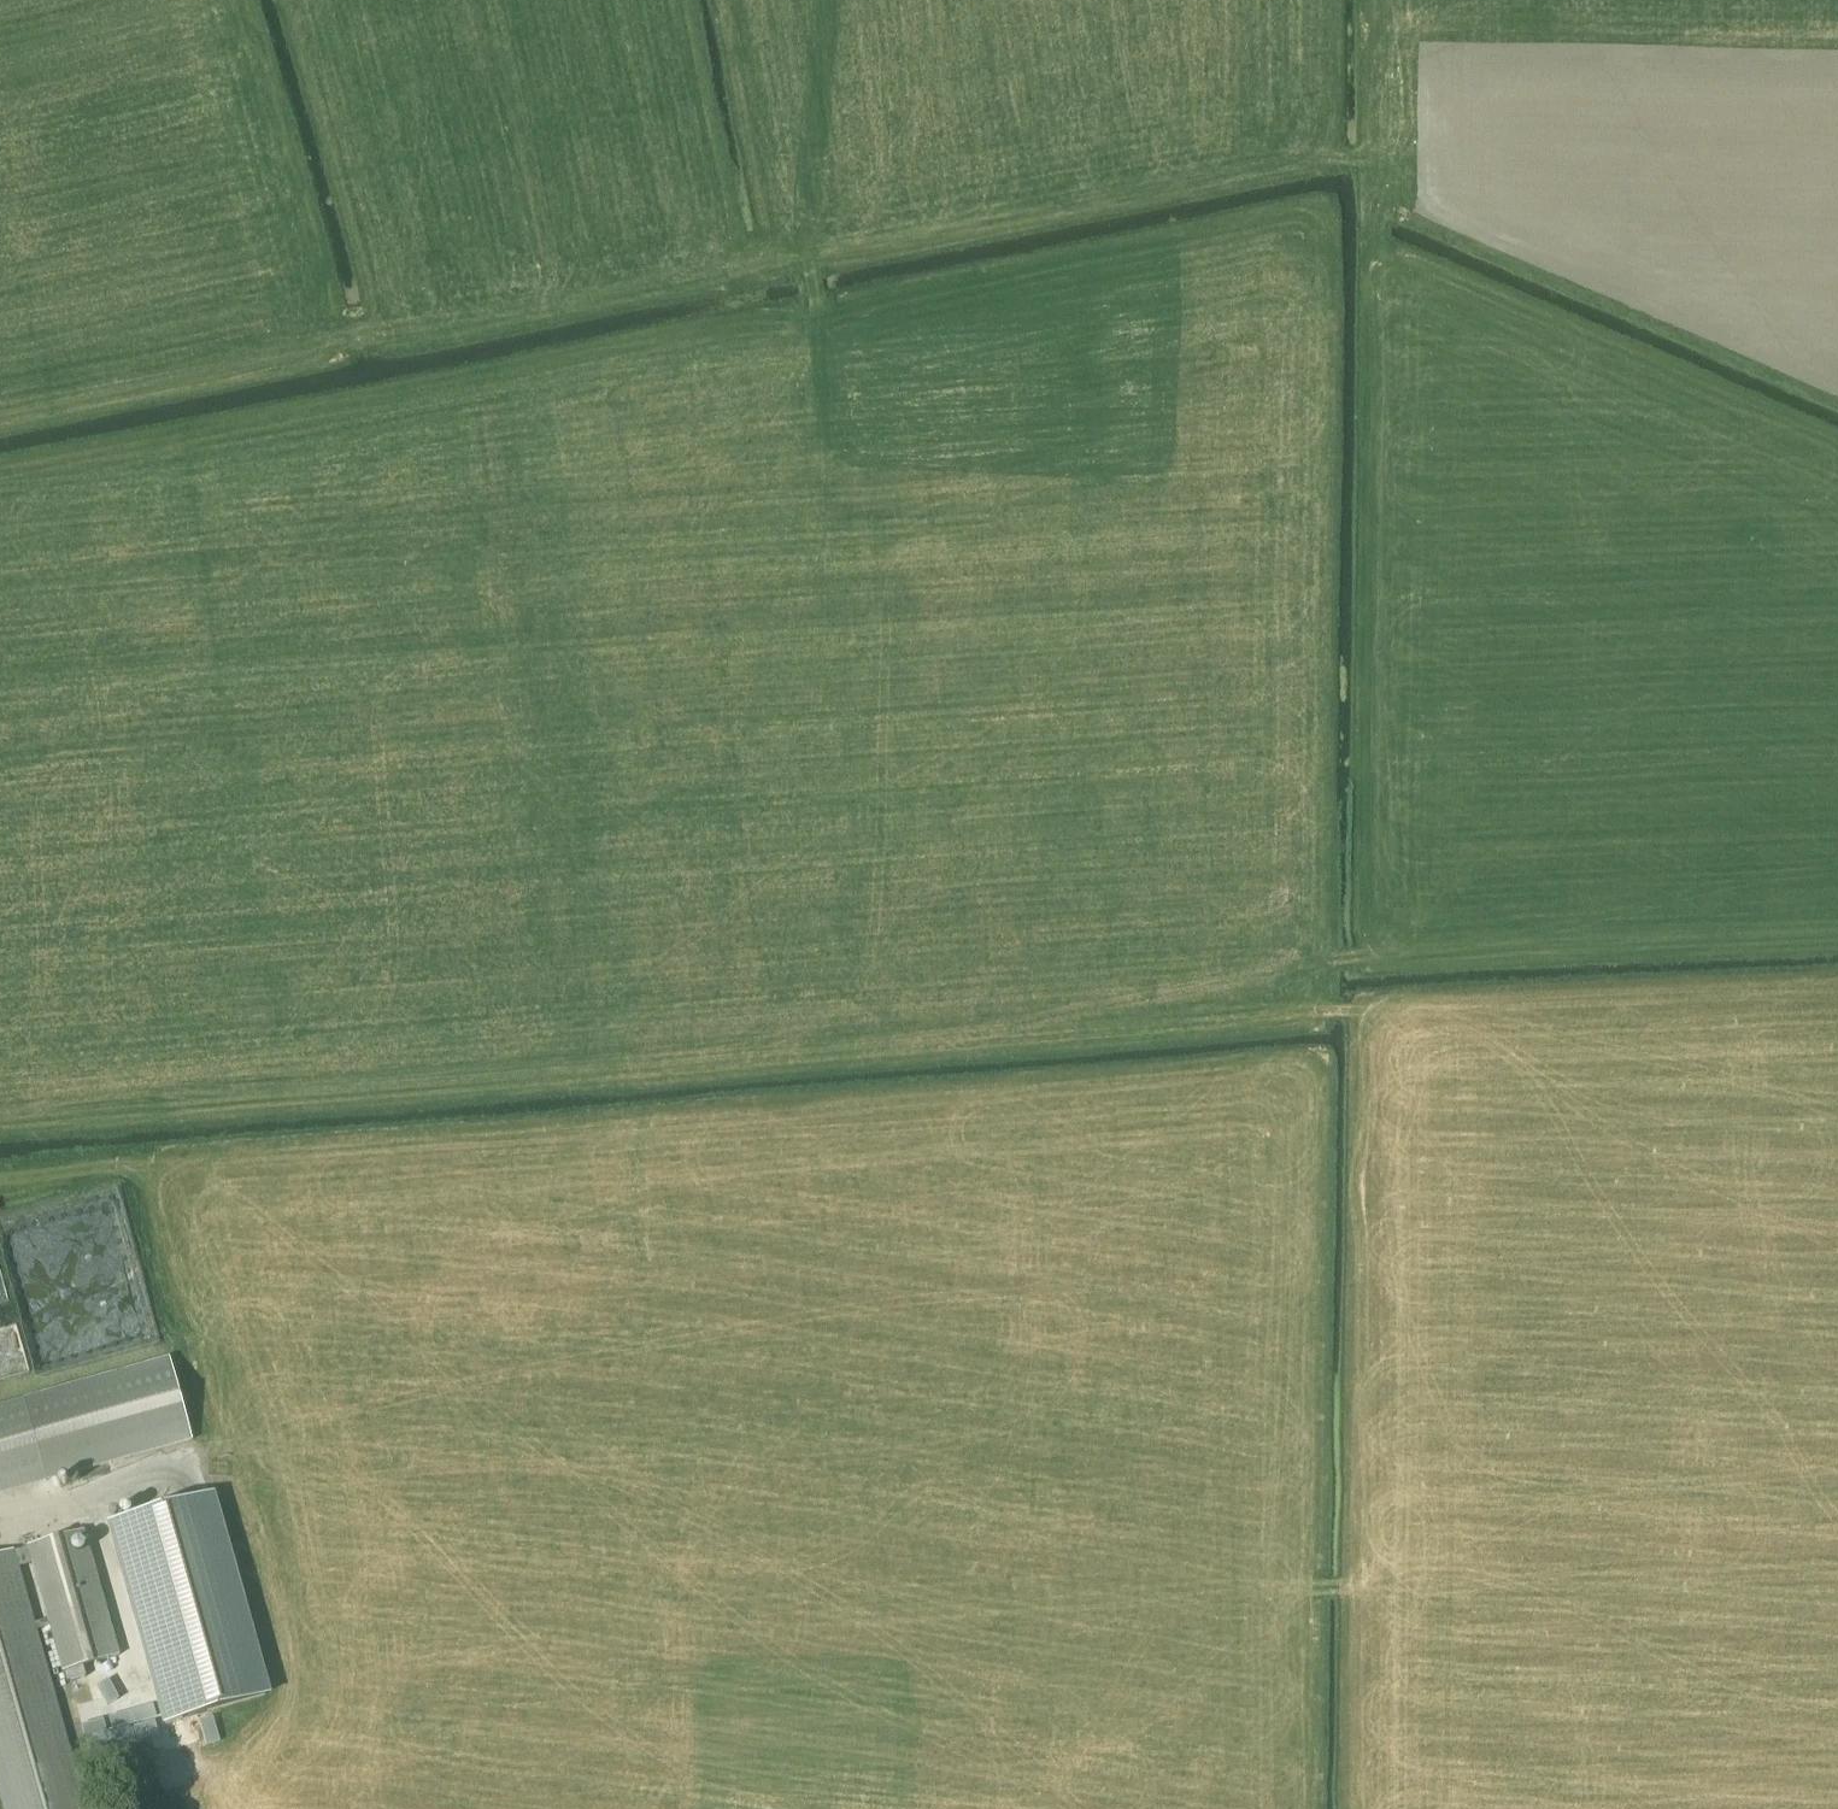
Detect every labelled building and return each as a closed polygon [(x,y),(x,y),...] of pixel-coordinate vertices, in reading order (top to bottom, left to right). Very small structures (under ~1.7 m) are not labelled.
[(47,1480),(193,1439),(170,1356),(0,1404),(0,1493),(47,1480)] [(264,1694),(209,1494),(113,1521),(168,1721),(264,1694)] [(0,1553),(0,1798),(3,1808),(88,1808),(37,1629),(49,1625),(62,1671),(120,1655),(85,1529),(27,1545),(27,1547),(15,1550),(15,1549),(0,1553)]
